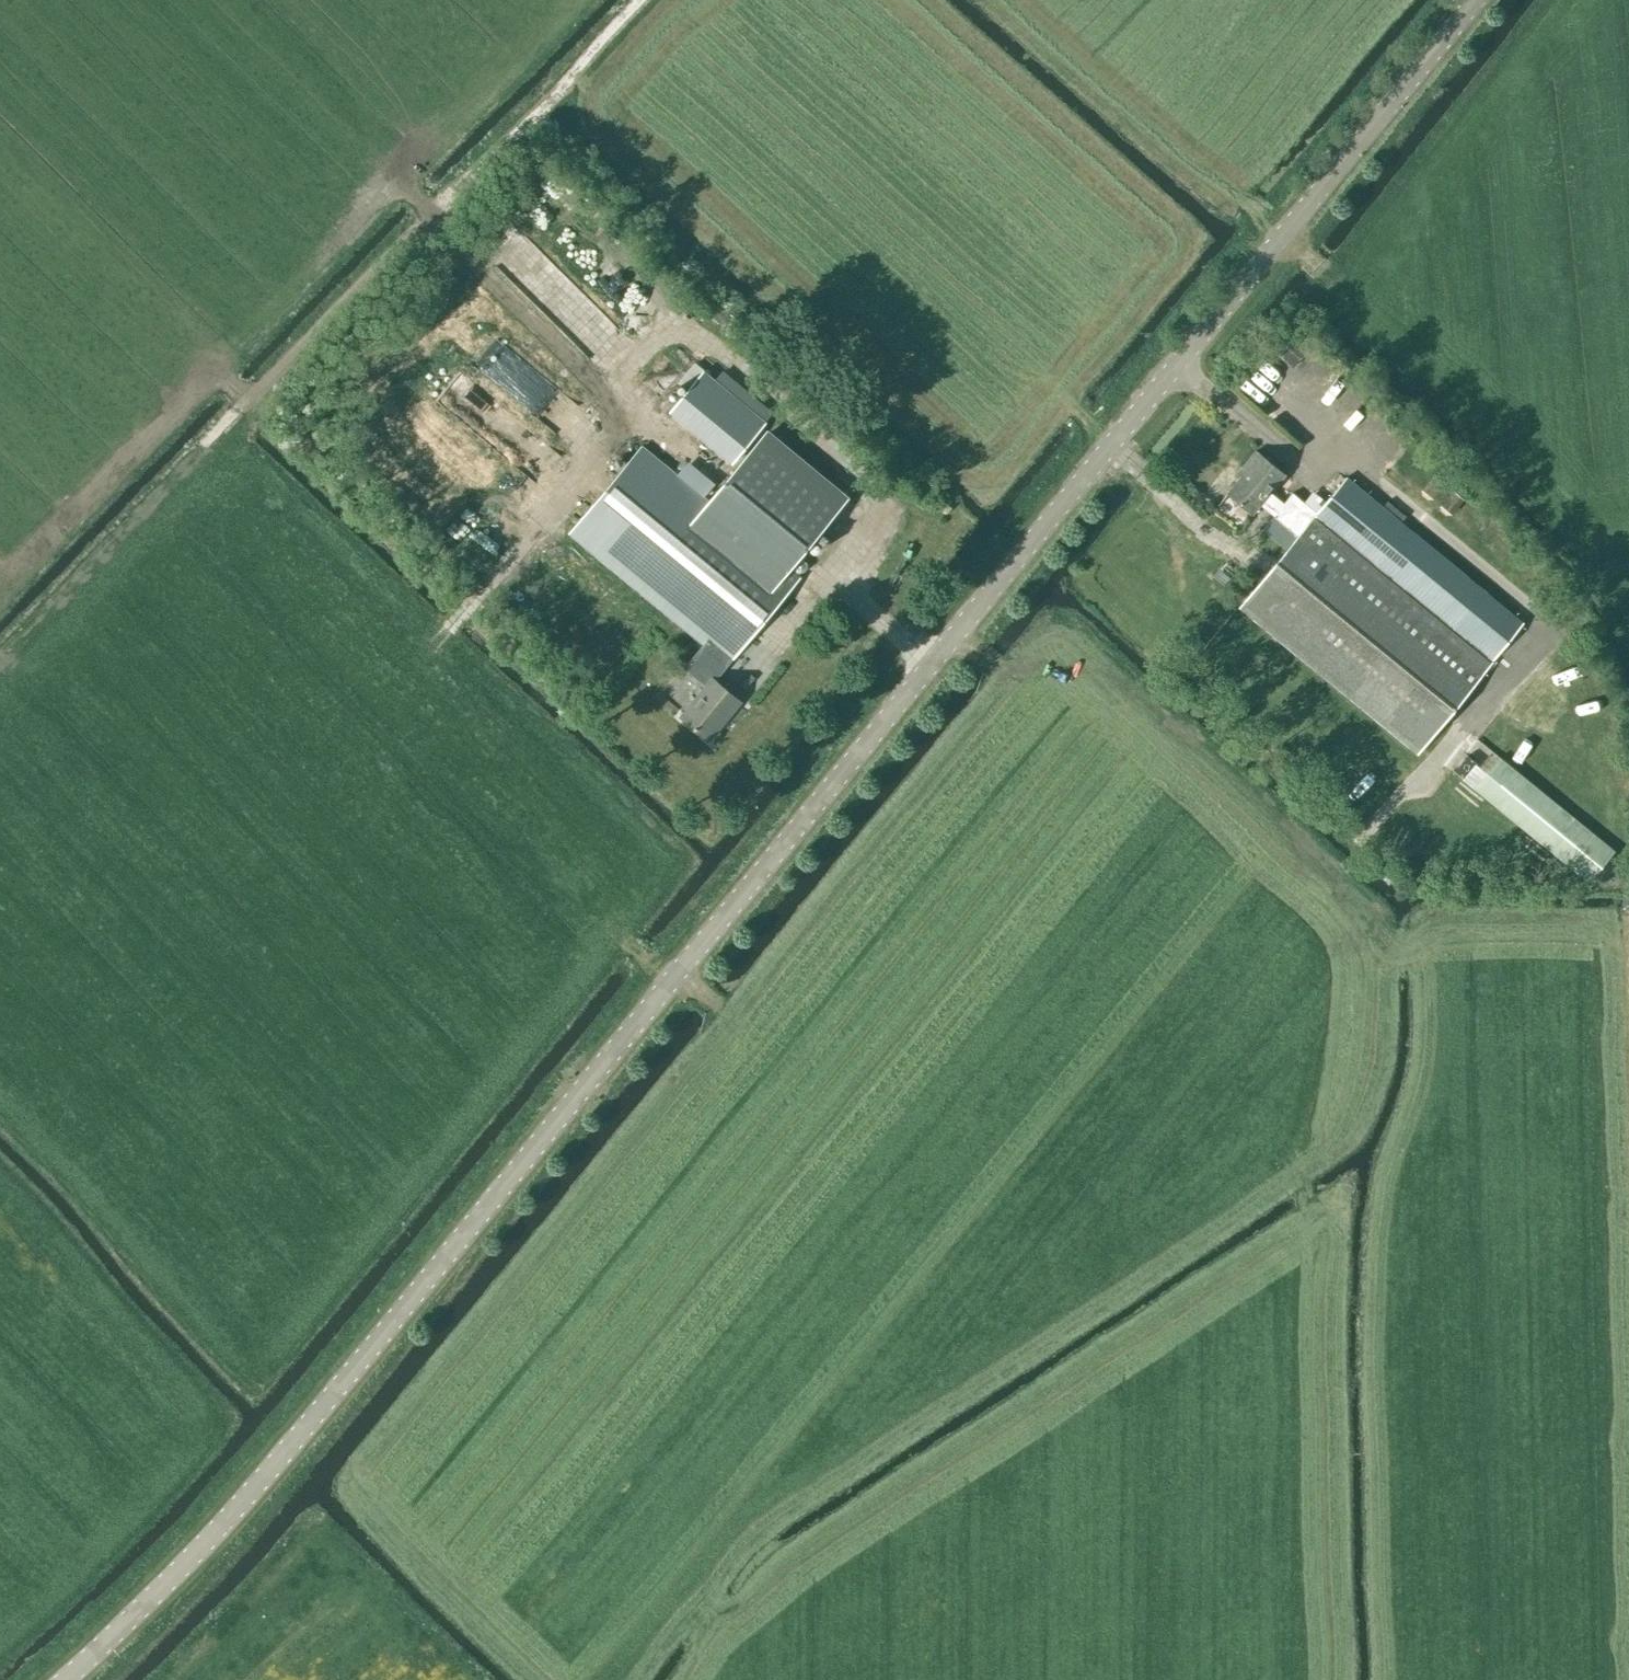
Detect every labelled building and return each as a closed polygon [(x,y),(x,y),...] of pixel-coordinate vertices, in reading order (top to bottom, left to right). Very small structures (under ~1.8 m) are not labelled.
[(669,412),(730,463),(764,422),(703,371),(669,412)] [(708,501),(641,446),(570,533),(703,643),(683,668),(705,686),(680,716),(708,739),(739,701),(712,679),(726,661),(728,662),(799,576),(788,567),(842,501),(762,435),(708,501)] [(1273,515),(1298,536),(1316,513),(1292,493),(1283,503),(1270,492),(1284,474),(1255,451),(1242,467),(1245,470),(1227,493),(1252,513),(1260,504),(1273,515)] [(1298,536),(1239,607),(1416,753),(1522,623),(1345,478),(1316,513),(1298,536)] [(1498,731),(1501,746),(1514,742),(1511,728),(1498,731)] [(1589,882),(1614,851),(1513,768),(1488,799),(1589,882)] [(1445,783),(1435,800),(1486,829),(1496,811),(1445,783)]
